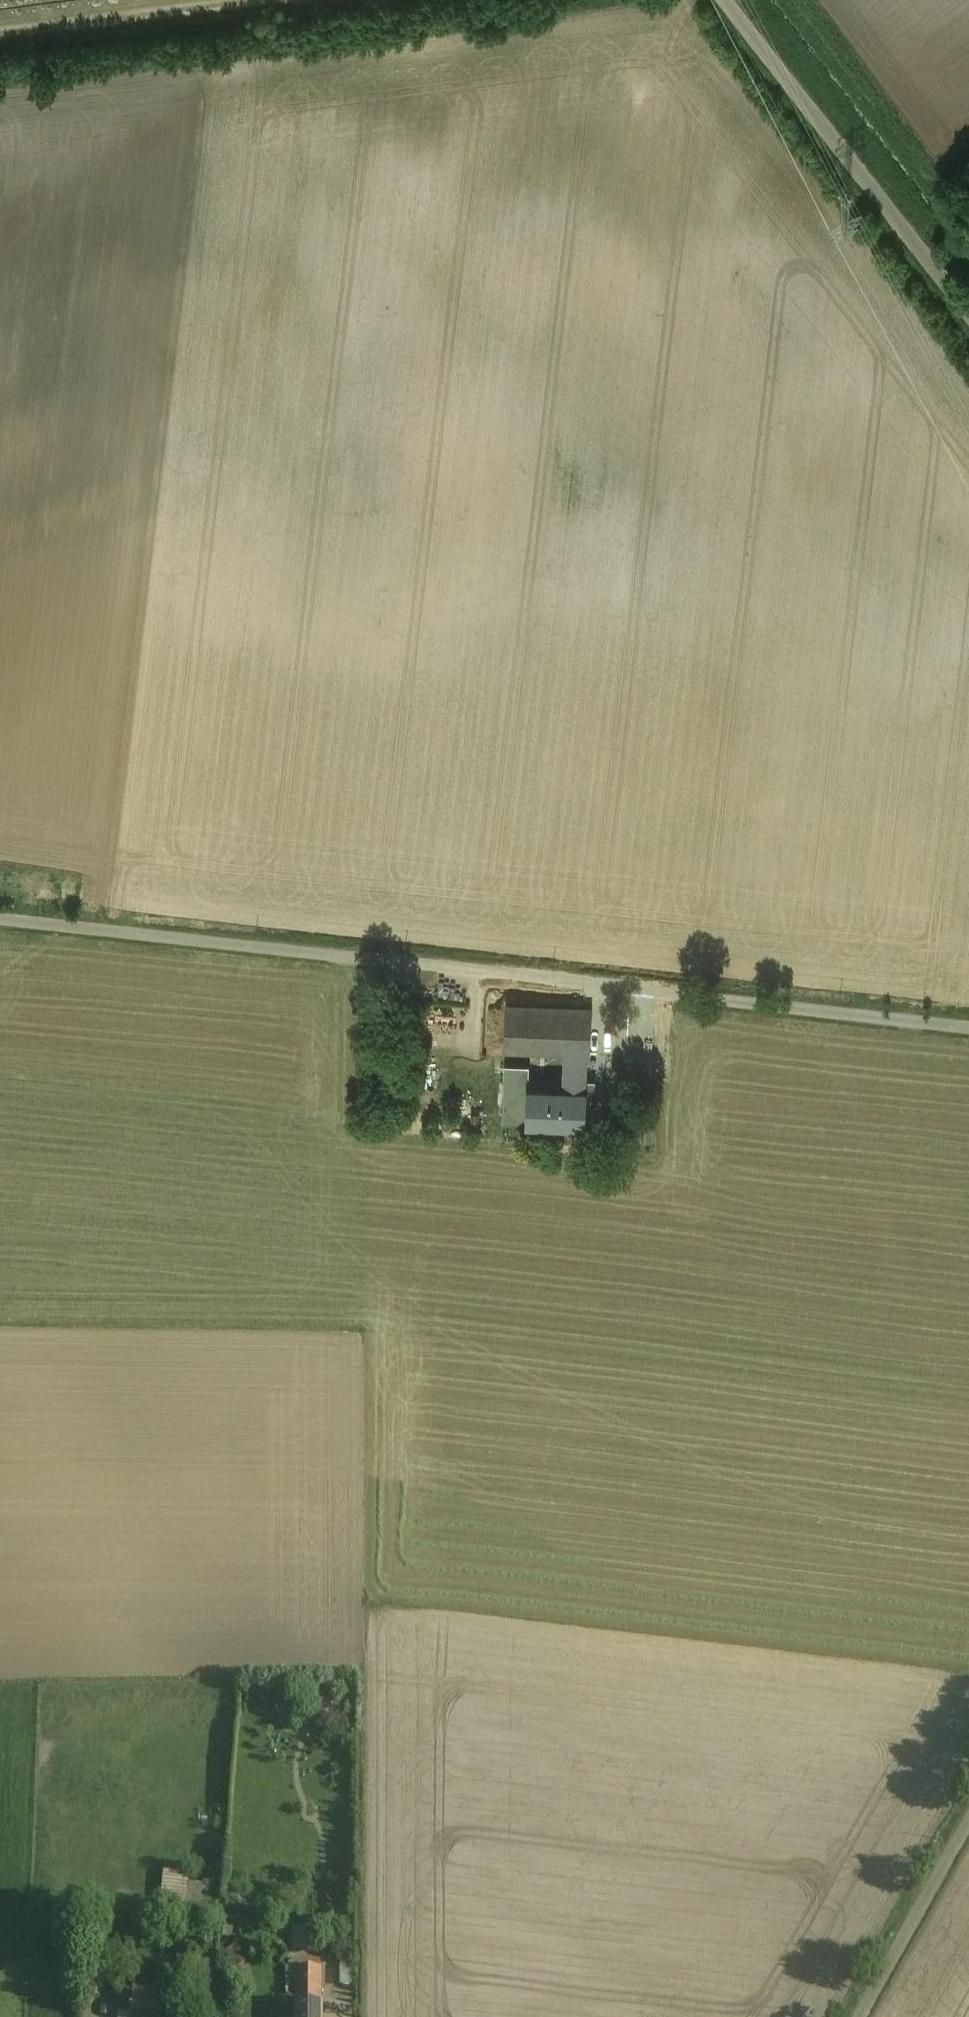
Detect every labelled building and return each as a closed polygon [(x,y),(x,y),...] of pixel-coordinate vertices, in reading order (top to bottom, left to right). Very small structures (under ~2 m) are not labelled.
[(592,1007),(507,1004),(505,1048),(591,1052),(592,1007)] [(590,1032),(566,1031),(562,1086),(528,1084),(526,1120),(585,1123),(590,1032)] [(207,1914),(207,1884),(189,1883),(189,1870),(162,1870),(161,1914),(207,1914)] [(296,1971),(296,2016),(320,2016),(320,1971),(296,1971)] [(131,2001),(130,2016),(158,2016),(160,1991),(144,1989),(144,2002),(131,2001)]
